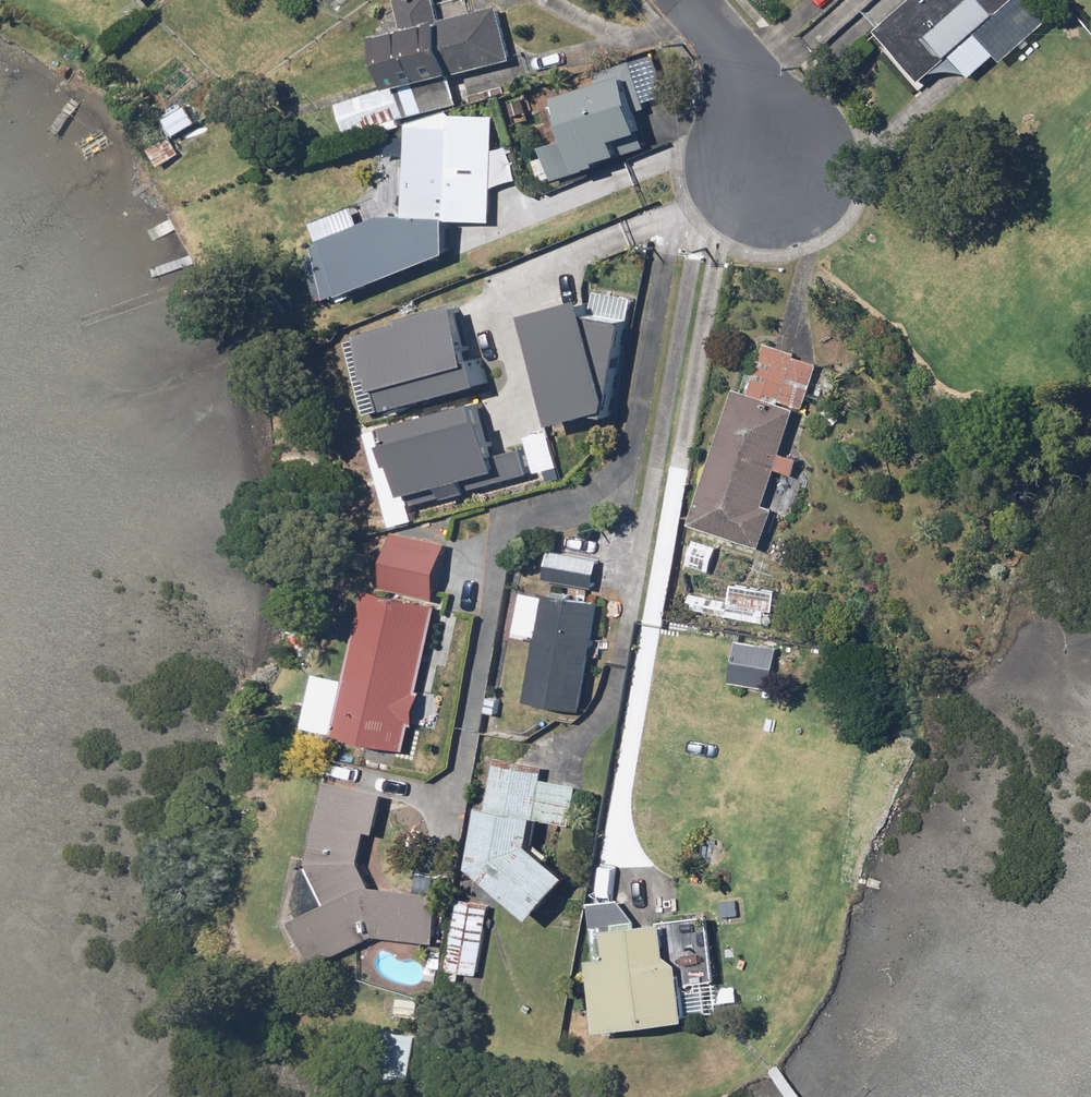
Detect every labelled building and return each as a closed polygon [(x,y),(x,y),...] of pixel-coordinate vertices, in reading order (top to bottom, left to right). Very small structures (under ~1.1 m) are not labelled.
[(341,98),(353,136),(403,121),(401,114),(462,101),(454,67),(515,52),(502,0),(447,13),(446,8),(443,9),(441,0),(402,0),(406,18),(383,24),(397,81),(341,98)] [(1043,0),(919,0),(885,30),(931,80),(944,69),(975,76),(1002,52),(1012,62),(1060,19),(1043,0)] [(551,145),(563,179),(647,149),(642,133),(658,127),(637,69),(570,92),(585,133),(551,145)] [(209,121),(192,99),(163,121),(180,143),(209,121)] [(456,106),(409,119),(406,202),(394,201),(364,214),(358,202),(316,217),(324,237),(336,232),(348,286),(454,242),(455,213),(493,215),(500,109),(456,106)] [(505,374),(481,300),(377,334),(401,408),(505,374)] [(565,421),(615,408),(628,320),(592,314),(581,317),(579,308),(538,319),(565,421)] [(759,380),(745,376),(698,524),(768,547),(782,506),(773,503),(784,469),(797,473),(802,456),(786,450),(807,387),(815,390),(825,356),(772,339),(759,380)] [(521,470),(497,396),(393,429),(417,503),(521,470)] [(549,548),(544,579),(599,588),(604,557),(549,548)] [(693,591),(690,608),(778,623),(784,591),(729,581),(726,597),(693,591)] [(588,713),(607,600),(530,586),(522,635),(542,639),(531,704),(588,713)] [(322,671),(310,723),(412,746),(444,603),(371,587),(351,677),(322,671)] [(785,649),(742,639),(732,681),(775,691),(785,649)] [(548,773),(498,765),(483,864),(546,917),(583,873),(546,842),(549,820),(576,825),(583,785),(547,779),(548,773)] [(396,791),(332,778),(315,864),(331,904),(304,914),(322,959),(381,936),(442,941),(447,887),(380,881),(368,858),(375,828),(388,830),(396,791)] [(492,902),(458,898),(449,972),(483,976),(492,902)] [(721,917),(601,925),(607,1026),(728,1018),(721,917)]
